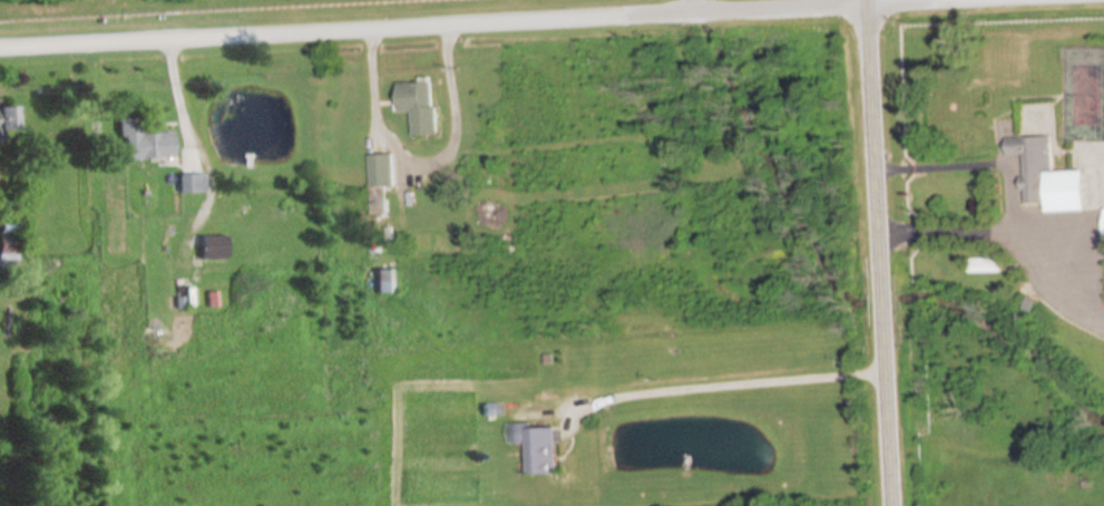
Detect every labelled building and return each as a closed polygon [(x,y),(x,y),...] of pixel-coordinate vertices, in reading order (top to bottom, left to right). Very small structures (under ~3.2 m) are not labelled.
[(435,136),(434,83),(397,83),(398,113),(412,112),(412,136),(435,136)] [(0,109),(0,131),(11,131),(11,109),(0,109)] [(169,133),(135,134),(135,118),(118,118),(119,160),(169,158),(169,133)] [(1085,172),(1050,172),(1049,137),(1005,138),(1005,156),(1020,155),(1022,205),(1046,204),(1047,213),(1086,211),(1085,172)] [(369,189),(392,189),(392,155),(369,155),(369,189)] [(201,193),(201,174),(176,174),(176,193),(201,193)] [(198,235),(198,260),(224,260),(224,235),(198,235)] [(387,292),(387,271),(374,271),(374,292),(387,292)] [(509,423),(509,444),(527,443),(527,474),(557,473),(556,422),(509,423)]
